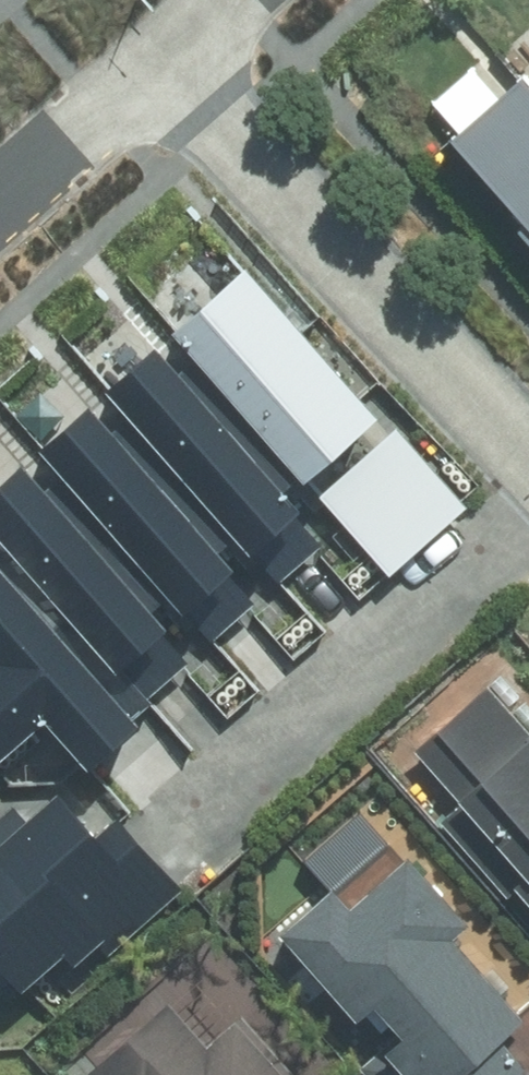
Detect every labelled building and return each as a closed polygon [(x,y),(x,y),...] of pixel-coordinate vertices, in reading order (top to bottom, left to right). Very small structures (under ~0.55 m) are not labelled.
[(528,210),(528,83),(467,142),(528,210)] [(254,262),(180,327),(397,572),(472,506),(401,426),(350,470),(339,458),(389,414),(254,262)] [(170,336),(112,386),(263,560),(321,510),(170,336)] [(102,398),(47,445),(190,613),(245,566),(102,398)] [(33,458),(0,487),(0,528),(127,670),(181,622),(33,458)] [(0,543),(0,663),(0,664),(0,763),(53,717),(97,767),(153,719),(0,543)] [(416,752),(528,873),(528,713),(496,678),(416,752)] [(33,988),(76,949),(86,961),(107,942),(122,959),(195,893),(125,816),(108,831),(67,786),(29,821),(10,801),(0,810),(0,951),(33,988)] [(281,931),(353,1015),(379,992),(414,1034),(390,1055),(407,1074),(528,1074),(528,988),(523,993),(471,933),(481,925),(413,846),(352,898),(338,883),(281,931)] [(103,1069),(108,1074),(305,1074),(253,1011),(210,1045),(179,1007),(103,1069)]
